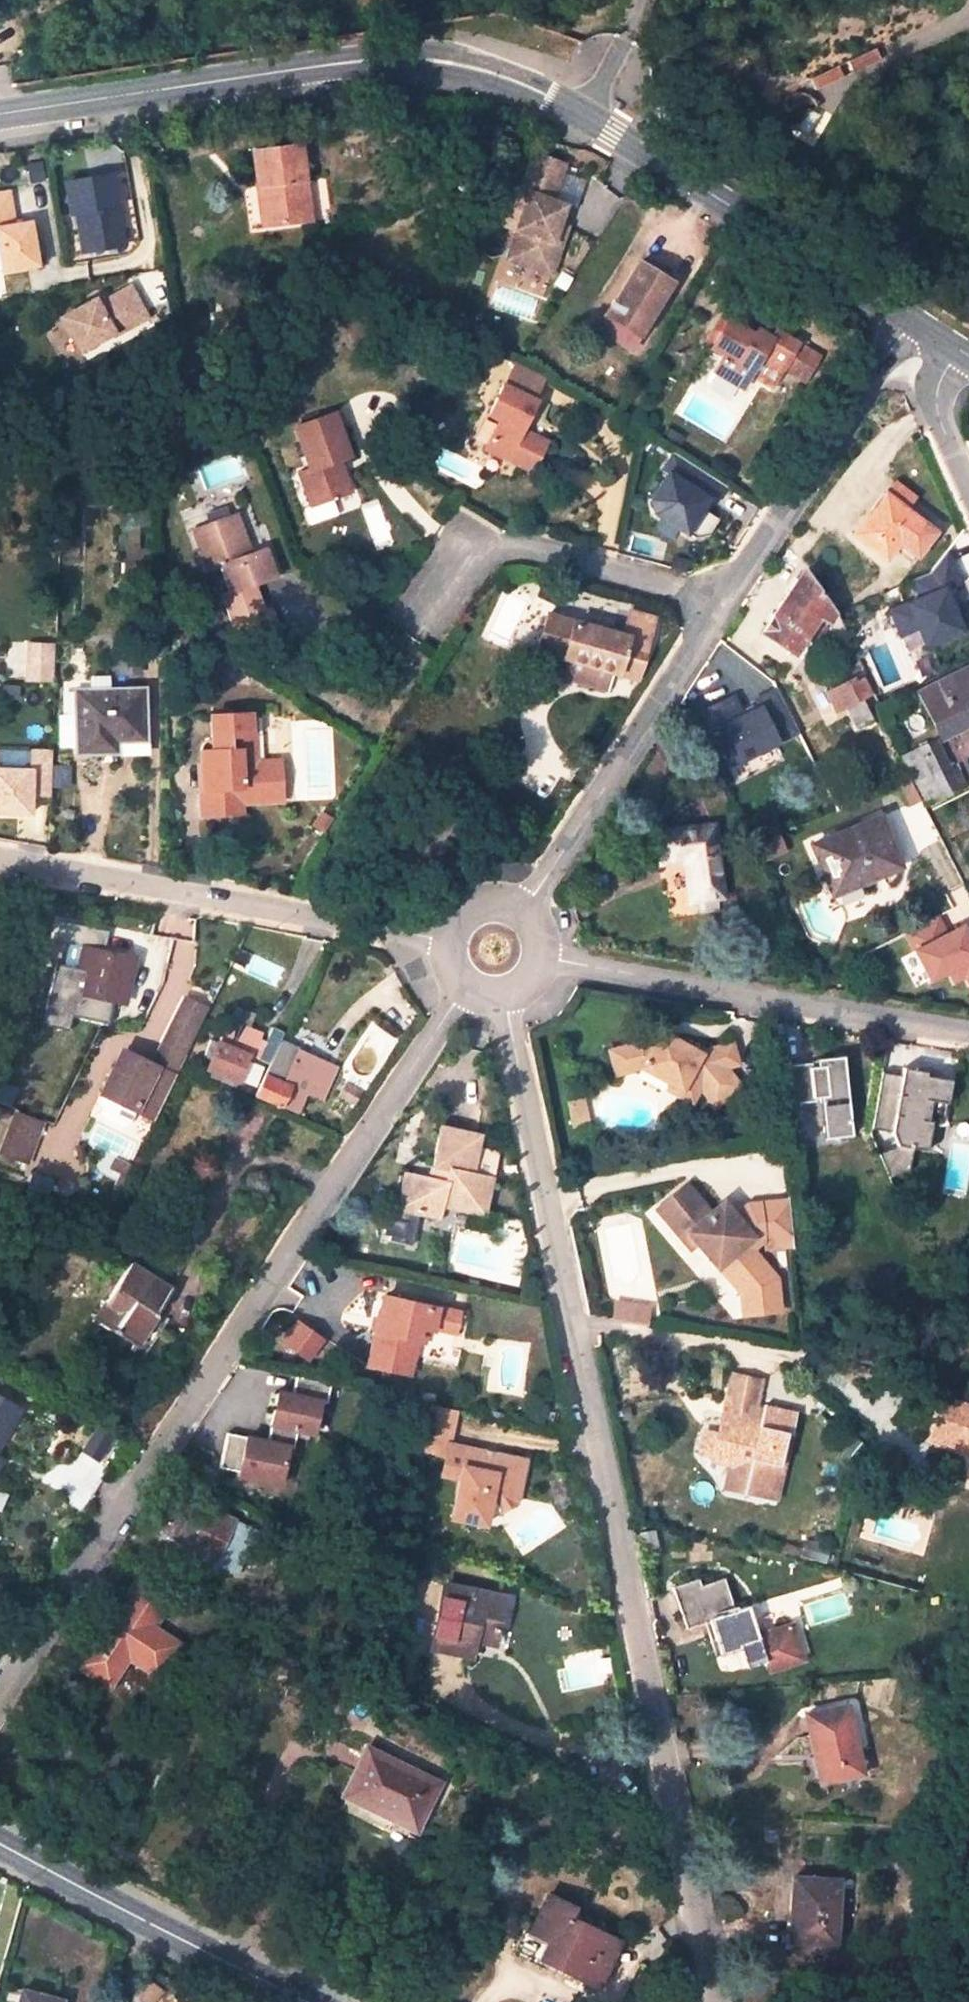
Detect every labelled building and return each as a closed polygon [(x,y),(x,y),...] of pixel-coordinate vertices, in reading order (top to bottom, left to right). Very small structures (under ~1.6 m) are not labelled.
[(810,109),(797,101),(787,116),(801,124),(810,109)] [(300,144),(253,151),(258,185),(264,184),(270,226),(311,220),(300,144)] [(565,165),(534,154),(521,192),(528,195),(516,231),(518,232),(508,261),(552,276),(562,245),(554,243),(559,225),(566,206),(553,202),(565,165)] [(112,174),(66,182),(72,215),(77,214),(83,213),(90,252),(125,244),(112,174)] [(258,185),(263,227),(270,226),(264,184),(258,185)] [(0,189),(0,258),(3,276),(42,267),(36,220),(17,221),(12,187),(0,189)] [(528,195),(521,192),(509,229),(516,231),(528,195)] [(77,214),(84,253),(90,252),(83,213),(77,214)] [(559,225),(554,243),(562,245),(568,228),(559,225)] [(671,282),(637,262),(598,329),(629,348),(671,282)] [(148,317),(131,287),(99,304),(96,299),(63,317),(81,351),(113,333),(115,335),(148,317)] [(729,321),(720,316),(705,341),(714,346),(729,321)] [(741,328),(729,321),(714,346),(725,353),(715,370),(742,387),(751,373),(773,385),(783,368),(797,344),(775,331),(770,337),(757,330),(754,336),(741,328)] [(757,330),(744,322),(741,328),(754,336),(757,330)] [(818,358),(797,344),(783,368),(804,382),(818,358)] [(535,402),(503,387),(488,416),(499,421),(485,449),(531,472),(545,442),(521,430),(535,402)] [(334,414),(296,428),(311,469),(301,473),(313,506),(349,492),(341,467),(339,467),(337,460),(349,456),(334,414)] [(722,488),(673,456),(661,474),(666,477),(650,502),(653,516),(692,541),(706,539),(716,522),(700,511),(705,503),(710,506),(722,488)] [(915,497),(896,484),(889,495),(906,508),(915,497)] [(889,495),(884,492),(876,506),(879,508),(889,495)] [(876,506),(854,534),(886,558),(899,542),(917,555),(937,532),(906,508),(889,495),(879,508),(876,506)] [(254,584),(275,577),(265,548),(251,553),(237,515),(199,528),(205,545),(199,548),(207,571),(221,567),(230,593),(224,595),(234,622),(264,612),(254,584)] [(199,528),(193,531),(199,548),(205,545),(199,528)] [(804,571),(776,614),(786,620),(774,641),(794,655),(817,619),(826,625),(834,614),(804,571)] [(541,592),(547,594),(553,580),(547,577),(541,592)] [(919,632),(925,647),(968,631),(950,583),(890,606),(903,638),(919,632)] [(564,597),(576,601),(579,587),(567,584),(564,597)] [(573,621),(546,613),(537,650),(568,658),(562,677),(608,690),(613,672),(639,679),(648,643),(655,618),(630,611),(623,636),(573,622),(573,621)] [(776,614),(763,634),(774,641),(786,620),(776,614)] [(54,645),(28,644),(26,679),(52,680),(54,645)] [(920,692),(939,731),(942,738),(960,728),(968,723),(968,667),(920,692)] [(853,679),(828,693),(838,712),(847,707),(857,727),(872,719),(862,700),(872,695),(864,679),(856,683),(853,679)] [(745,711),(735,691),(702,707),(732,769),(802,735),(778,686),(759,695),(763,702),(745,711)] [(145,739),(144,687),(77,690),(77,715),(59,715),(60,743),(78,743),(78,754),(118,753),(118,741),(145,739)] [(202,751),(204,790),(281,786),(280,761),(252,763),(249,713),(212,715),(213,738),(210,738),(202,747),(205,750),(202,751)] [(255,713),(249,713),(252,763),(258,762),(255,713)] [(911,742),(902,723),(895,727),(903,746),(911,742)] [(963,734),(968,731),(968,723),(960,728),(963,734)] [(934,744),(923,749),(936,776),(950,770),(945,760),(937,743),(934,744)] [(53,815),(50,747),(0,750),(0,817),(53,815)] [(923,749),(904,757),(927,804),(965,786),(956,767),(950,770),(936,776),(923,749)] [(204,790),(204,815),(241,812),(241,803),(282,801),(281,786),(204,790)] [(320,811),(311,826),(321,832),(330,817),(320,811)] [(823,873),(833,895),(861,883),(902,866),(879,814),(811,844),(823,873)] [(714,827),(657,834),(661,862),(685,860),(691,899),(696,898),(716,895),(724,894),(714,827)] [(823,873),(817,875),(828,901),(835,906),(865,894),(861,883),(833,895),(823,873)] [(696,898),(697,911),(718,908),(716,895),(696,898)] [(936,916),(905,932),(929,980),(948,970),(953,981),(965,975),(968,984),(968,941),(961,926),(945,934),(936,916)] [(121,1002),(131,957),(126,956),(83,946),(74,992),(114,1000),(121,1002)] [(121,1002),(127,1003),(139,958),(131,957),(121,1002)] [(60,1013),(110,1023),(114,1000),(74,992),(65,990),(60,1013)] [(205,1007),(186,997),(154,1063),(174,1073),(205,1007)] [(110,1023),(117,1024),(121,1002),(114,1000),(110,1023)] [(236,1084),(250,1052),(252,1054),(268,1061),(282,1031),(273,1027),(265,1043),(258,1040),(251,1037),(255,1028),(229,1017),(219,1040),(211,1036),(204,1054),(212,1057),(206,1073),(236,1084)] [(672,1061),(683,1045),(671,1038),(661,1054),(672,1061)] [(645,1069),(689,1096),(685,1103),(698,1110),(708,1095),(711,1110),(743,1105),(739,1081),(752,1079),(749,1057),(710,1064),(683,1045),(672,1061),(661,1054),(646,1043),(613,1050),(618,1074),(645,1069)] [(130,1052),(122,1049),(114,1067),(122,1071),(130,1052)] [(297,1113),(307,1093),(320,1099),(335,1066),(299,1049),(284,1082),(265,1075),(256,1096),(297,1113)] [(154,1063),(130,1052),(122,1071),(114,1067),(101,1094),(102,1094),(98,1104),(103,1106),(101,1111),(103,1117),(122,1126),(128,1125),(135,1110),(153,1118),(176,1074),(174,1073),(154,1063)] [(812,1062),(775,1066),(779,1105),(815,1101),(815,1097),(820,1096),(824,1132),(850,1129),(843,1057),(817,1059),(817,1066),(812,1066),(812,1062)] [(900,1074),(881,1071),(871,1128),(890,1131),(893,1145),(908,1148),(923,1151),(928,1121),(924,1121),(928,1100),(944,1103),(948,1081),(922,1076),(921,1081),(913,1080),(915,1070),(901,1067),(900,1074)] [(365,1088),(348,1081),(343,1093),(360,1100),(365,1088)] [(571,1107),(576,1131),(591,1128),(587,1105),(580,1106),(571,1107)] [(43,1121),(18,1111),(2,1152),(27,1162),(43,1121)] [(890,1131),(871,1128),(870,1134),(875,1147),(891,1162),(904,1152),(908,1148),(893,1145),(890,1131)] [(477,1148),(437,1140),(429,1177),(433,1177),(430,1191),(403,1185),(395,1220),(429,1229),(438,1223),(440,1218),(481,1227),(489,1189),(470,1185),(477,1148)] [(122,1175),(126,1166),(112,1159),(108,1168),(122,1175)] [(701,1199),(687,1181),(657,1205),(671,1223),(701,1199)] [(793,1245),(788,1201),(747,1205),(741,1211),(746,1217),(738,1223),(722,1203),(711,1212),(701,1199),(671,1223),(688,1245),(696,1239),(715,1262),(727,1253),(739,1269),(727,1278),(738,1292),(741,1296),(756,1295),(757,1310),(778,1308),(775,1276),(751,1249),(761,1240),(765,1240),(766,1248),(793,1245)] [(727,1253),(715,1262),(727,1278),(739,1269),(727,1253)] [(173,1287),(131,1262),(94,1317),(136,1344),(173,1287)] [(436,1306),(424,1304),(383,1293),(370,1346),(366,1361),(369,1362),(408,1371),(419,1323),(431,1326),(432,1324),(436,1306)] [(756,1295),(741,1296),(743,1311),(757,1310),(756,1295)] [(458,1312),(436,1306),(432,1324),(453,1329),(458,1312)] [(651,1313),(614,1307),(613,1320),(650,1325),(651,1313)] [(316,1360),(329,1336),(296,1319),(284,1343),(316,1360)] [(725,1401),(724,1401),(717,1433),(711,1456),(710,1460),(731,1464),(725,1488),(750,1493),(752,1484),(770,1489),(778,1453),(786,1454),(795,1412),(765,1404),(763,1411),(754,1409),(761,1382),(731,1375),(725,1401)] [(930,1438),(968,1452),(968,1406),(944,1397),(930,1438)] [(0,1399),(0,1444),(19,1409),(0,1399)] [(447,1444),(454,1410),(430,1405),(422,1449),(445,1454),(447,1444)] [(304,1433),(272,1415),(249,1457),(281,1476),(304,1433)] [(115,1437),(96,1426),(81,1450),(100,1464),(115,1437)] [(717,1433),(703,1430),(698,1453),(711,1456),(717,1433)] [(75,1456),(36,1432),(14,1468),(34,1479),(54,1491),(67,1470),(75,1456)] [(510,1456),(447,1444),(445,1454),(441,1473),(460,1477),(452,1517),(484,1523),(488,1507),(502,1510),(516,1501),(521,1476),(515,1469),(508,1467),(510,1456)] [(749,1495),(776,1501),(786,1454),(778,1453),(770,1489),(752,1484),(750,1493),(749,1495)] [(521,1476),(523,1459),(510,1456),(508,1467),(515,1469),(521,1476)] [(29,1487),(53,1501),(63,1485),(68,1488),(76,1475),(67,1470),(54,1491),(34,1479),(29,1487)] [(180,1497),(172,1510),(159,1530),(175,1540),(215,1559),(231,1519),(180,1497)] [(641,1550),(656,1548),(653,1531),(638,1533),(641,1550)] [(233,1558),(223,1576),(253,1591),(258,1581),(262,1573),(233,1558)] [(265,1584),(268,1576),(262,1573),(258,1581),(265,1584)] [(115,1602),(76,1666),(108,1685),(127,1656),(157,1675),(177,1644),(151,1628),(175,1591),(139,1574),(120,1605),(115,1602)] [(697,1579),(671,1587),(684,1625),(702,1620),(707,1636),(714,1634),(721,1653),(738,1648),(745,1668),(760,1662),(762,1668),(773,1664),(775,1670),(796,1662),(785,1626),(754,1636),(745,1608),(733,1612),(722,1579),(699,1586),(697,1579)] [(504,1597),(444,1584),(431,1645),(471,1654),(473,1642),(474,1637),(495,1641),(504,1597)] [(438,1590),(426,1588),(423,1614),(432,1616),(434,1616),(438,1590)] [(420,1614),(416,1639),(429,1641),(432,1616),(423,1614),(420,1614)] [(802,1660),(790,1624),(785,1626),(796,1662),(802,1660)] [(473,1642),(494,1648),(495,1641),(474,1637),(473,1642)] [(918,1690),(914,1701),(932,1706),(935,1696),(918,1690)] [(845,1706),(805,1715),(812,1749),(817,1748),(824,1780),(860,1773),(845,1706)] [(438,1782),(367,1747),(344,1794),(416,1829),(438,1782)] [(812,1749),(819,1781),(824,1780),(817,1748),(812,1749)] [(837,1879),(791,1876),(788,1918),(791,1919),(790,1940),(833,1943),(837,1879)] [(573,1906),(549,1895),(533,1924),(527,1921),(516,1944),(545,1959),(571,1970),(597,1983),(617,1940),(569,1916),(573,1906)] [(781,1946),(789,1947),(790,1940),(791,1919),(788,1918),(783,1918),(781,1946)] [(516,1944),(511,1953),(541,1968),(545,1959),(516,1944)] [(541,1968),(567,1980),(571,1970),(545,1959),(541,1968)] [(134,1993),(146,2001),(151,2001),(163,1987),(149,1975),(134,1993)] [(22,1989),(10,1986),(6,2001),(19,2001),(22,1989)] [(22,1989),(19,2001),(62,2001),(63,2000),(22,1989)]
